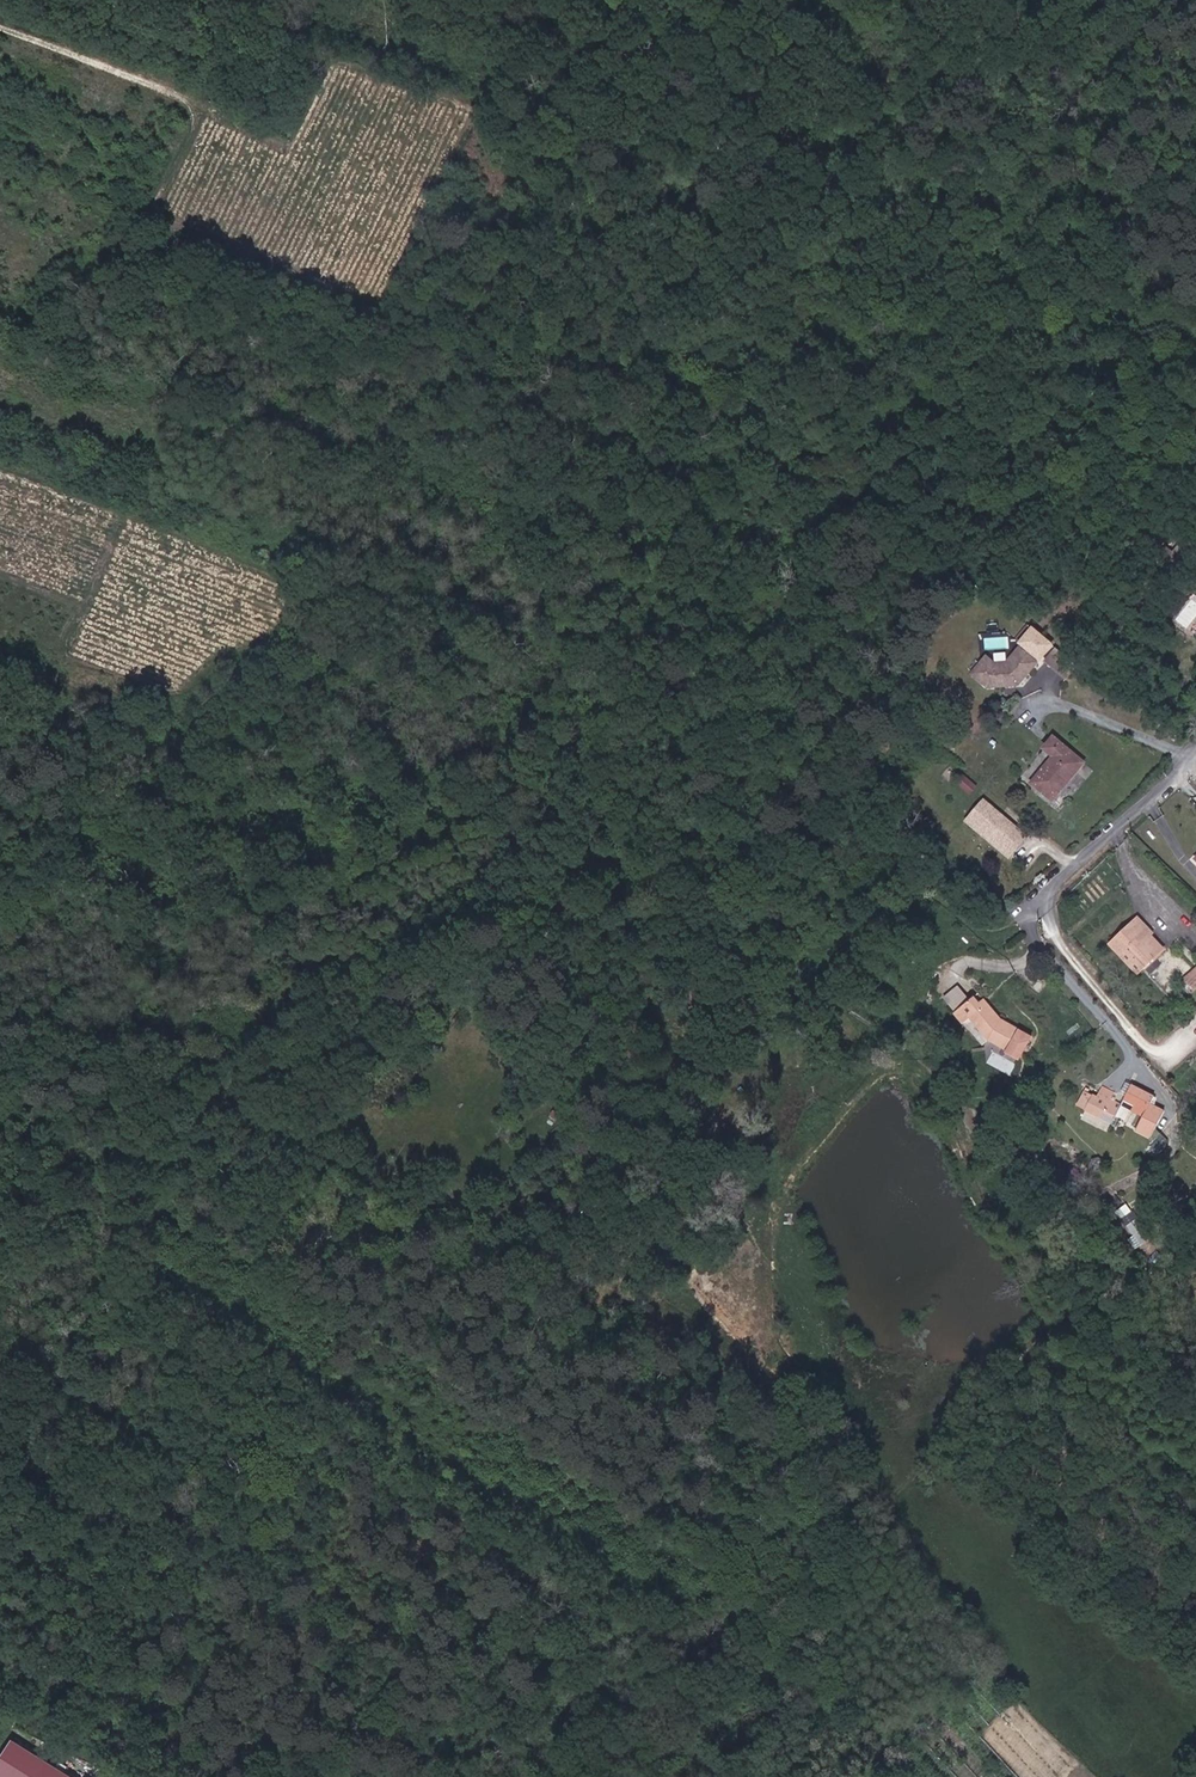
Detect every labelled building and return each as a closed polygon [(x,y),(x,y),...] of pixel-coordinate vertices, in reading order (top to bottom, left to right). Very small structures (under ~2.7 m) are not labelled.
[(1185,558),(1167,575),(1176,585),(1194,568),(1185,558)] [(1047,661),(1042,656),(1045,653),(1050,657),(1062,643),(1057,639),(1050,633),(1043,627),(1031,641),(1038,647),(1035,651),(1030,646),(1017,661),(1005,662),(997,655),(983,672),(998,685),(1028,682),(1047,661)] [(1012,635),(987,637),(988,649),(1013,646),(1012,635)] [(1066,762),(1040,734),(1028,745),(1036,754),(1013,777),(1030,796),(1066,762)] [(1002,802),(987,820),(993,825),(997,821),(1003,814),(1007,807),(1002,802)] [(997,821),(993,825),(1029,855),(1044,837),(1007,807),(1003,814),(997,821)] [(991,828),(1027,857),(1029,855),(993,825),(991,828)] [(1150,942),(1147,938),(1151,936),(1140,924),(1112,948),(1123,960),(1128,956),(1143,973),(1162,955),(1150,942)] [(1138,977),(1143,973),(1128,956),(1123,960),(1138,977)] [(1187,975),(1195,986),(1195,967),(1187,975)] [(945,993),(956,1006),(970,993),(959,981),(945,993)] [(987,996),(979,1003),(970,993),(956,1006),(966,1015),(972,1010),(991,1032),(1010,1042),(1009,1043),(1022,1050),(1034,1028),(1002,1011),(987,996)] [(985,1037),(991,1032),(972,1010),(966,1015),(985,1037)] [(1102,1099),(1090,1093),(1081,1108),(1117,1127),(1119,1124),(1131,1130),(1135,1125),(1156,1136),(1164,1121),(1129,1103),(1126,1109),(1116,1103),(1119,1097),(1107,1090),(1102,1099)] [(0,1751),(0,1776),(73,1776),(9,1737),(0,1751)]
